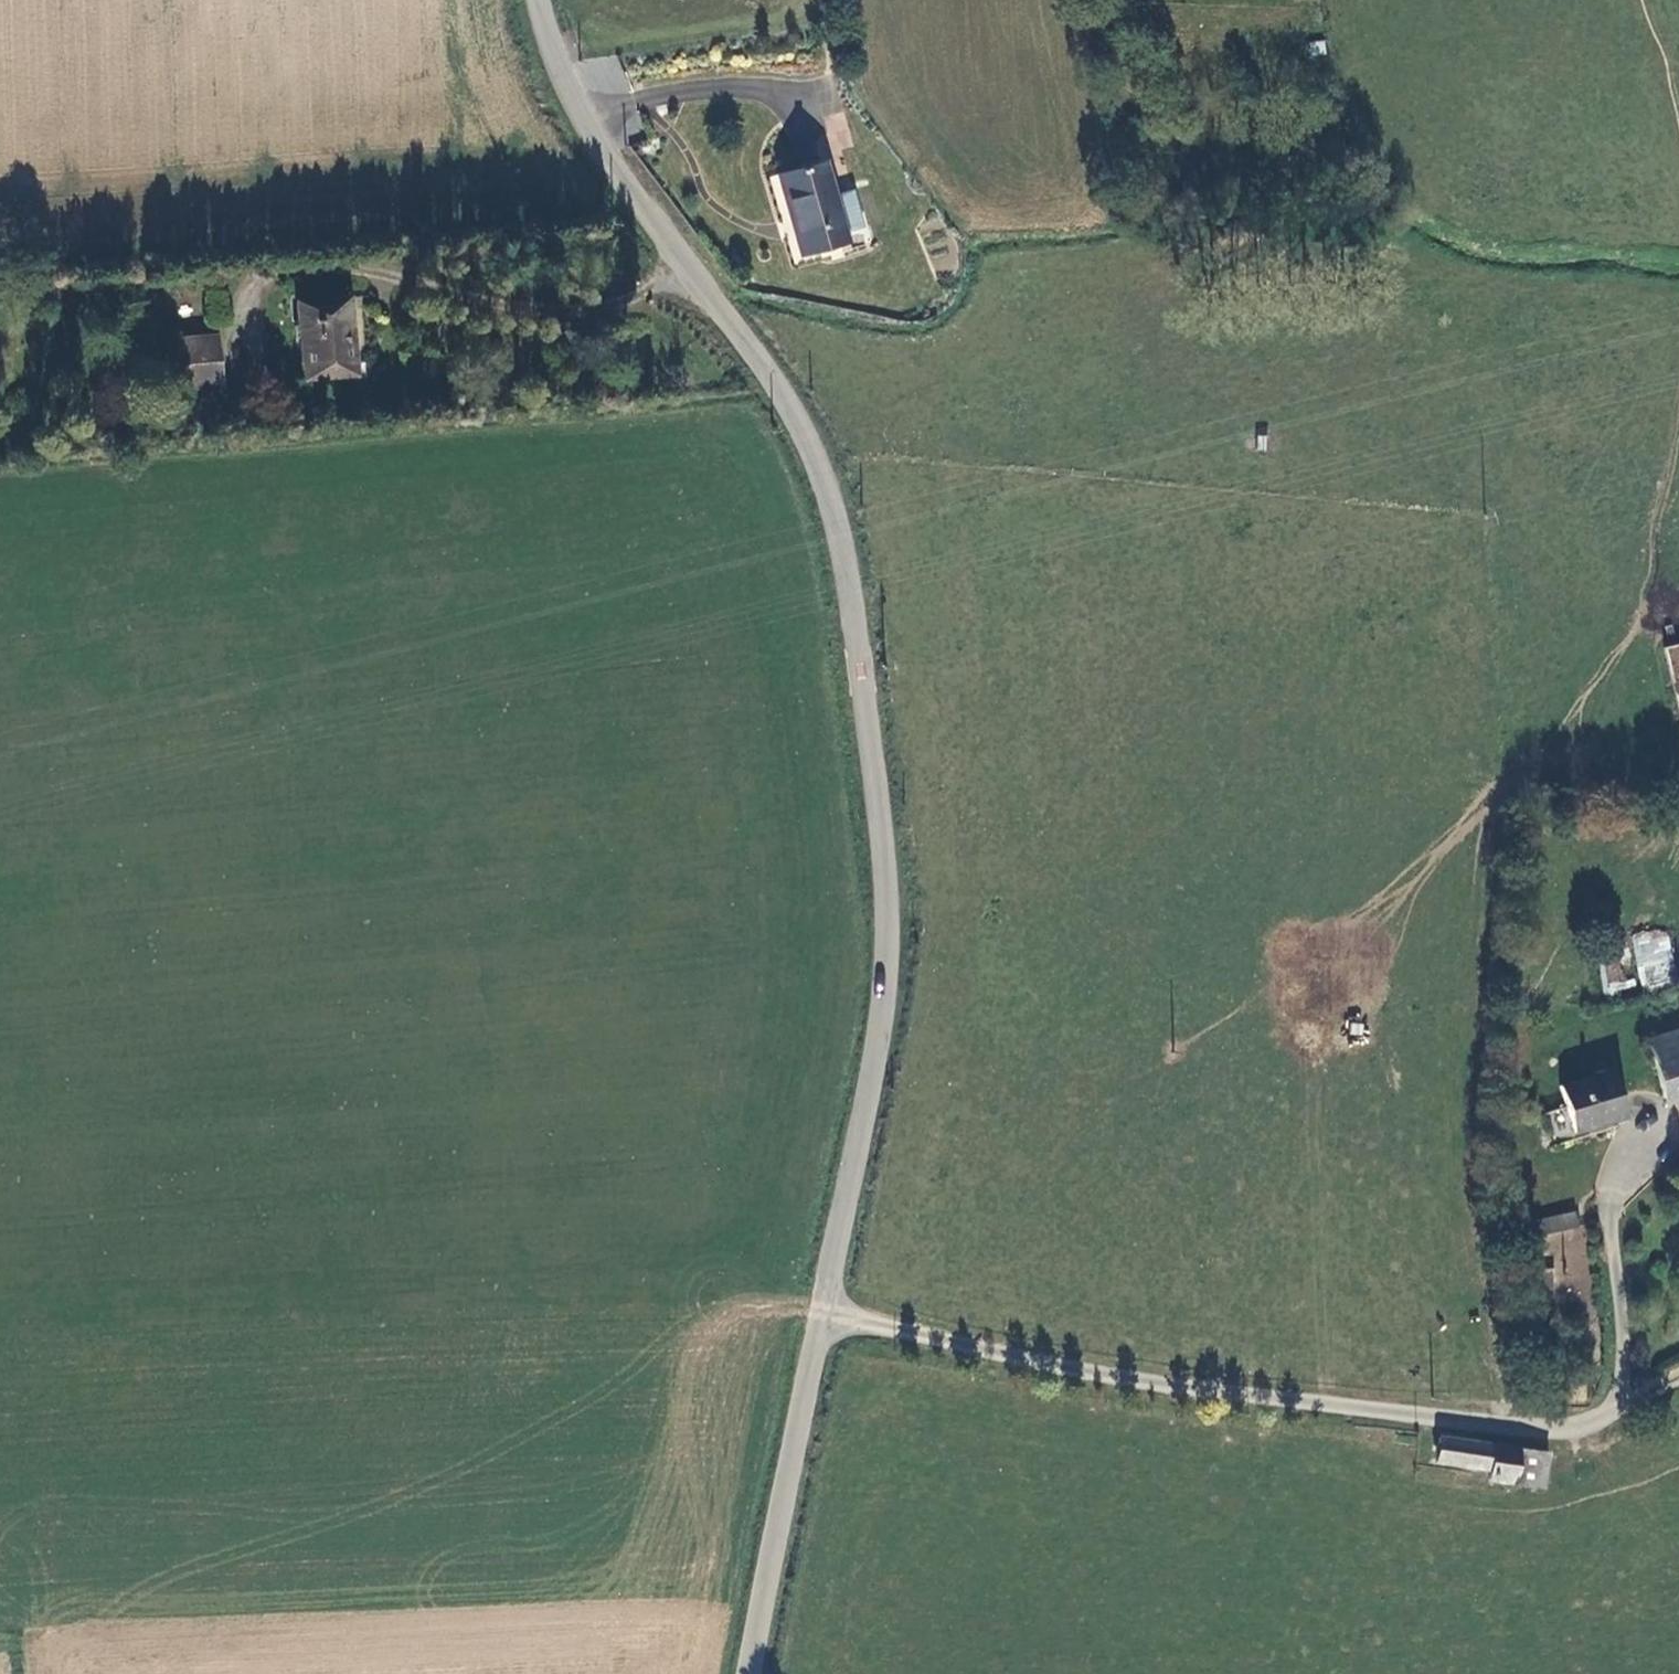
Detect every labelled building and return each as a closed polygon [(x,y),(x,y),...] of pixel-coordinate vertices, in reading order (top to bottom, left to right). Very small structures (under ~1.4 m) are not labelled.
[(818,166),(775,179),(798,255),(840,242),(818,166)] [(341,294),(290,297),(295,375),(347,372),(341,294)] [(212,333),(169,334),(170,384),(213,383),(212,333)] [(1667,639),(1676,695),(1678,695),(1678,637),(1667,639)] [(1633,984),(1668,988),(1674,934),(1639,930),(1633,984)] [(1646,1030),(1659,1095),(1678,1090),(1678,1019),(1646,1030)] [(1623,1113),(1611,1070),(1560,1086),(1572,1130),(1623,1113)] [(1574,1211),(1526,1221),(1529,1238),(1578,1228),(1574,1211)] [(1482,1477),(1543,1486),(1549,1453),(1439,1436),(1436,1459),(1483,1466),(1482,1477)]
